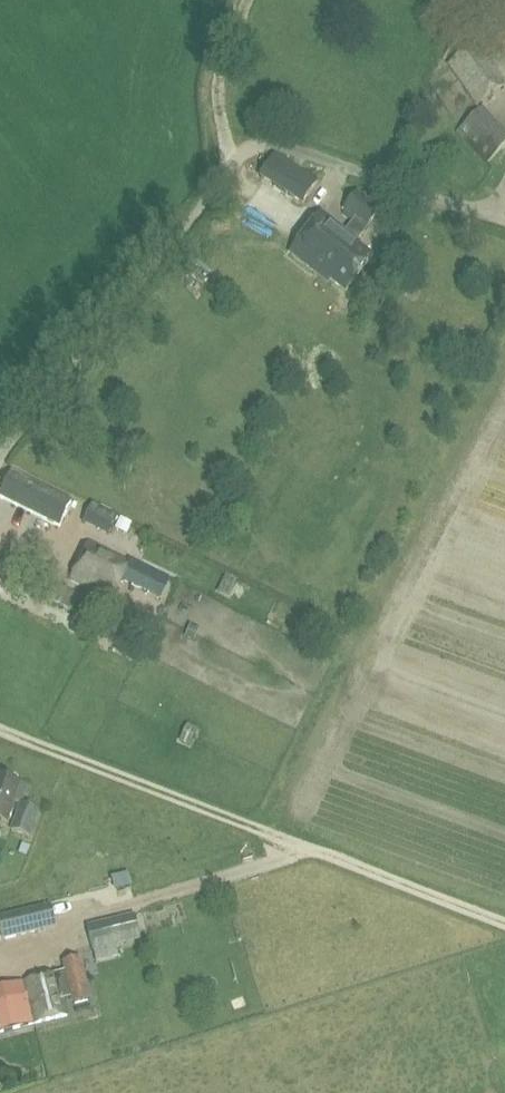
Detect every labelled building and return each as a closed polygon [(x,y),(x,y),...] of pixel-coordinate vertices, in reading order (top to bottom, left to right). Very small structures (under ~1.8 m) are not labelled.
[(447,63),(476,107),(504,87),(504,83),(476,43),(447,63)] [(481,107),(455,132),(485,163),(504,145),(504,132),(481,107)] [(316,181),(274,153),(258,177),(301,203),(316,181)] [(356,239),(365,227),(378,210),(356,192),(342,209),(354,219),(344,231),(321,212),(289,253),(327,282),(329,279),(344,291),(372,255),(357,244),(358,242),(356,239)] [(45,490),(11,473),(0,496),(0,497),(59,527),(71,503),(45,490)] [(81,522),(105,533),(115,513),(91,502),(81,522)] [(140,532),(144,515),(125,511),(122,529),(140,532)] [(89,543),(71,580),(86,587),(88,583),(112,595),(120,579),(161,599),(170,580),(130,560),(128,562),(89,543)] [(239,586),(246,570),(233,564),(225,580),(239,586)] [(79,594),(53,582),(44,597),(98,623),(106,607),(79,594)] [(0,775),(0,821),(7,823),(14,802),(20,804),(10,830),(29,837),(40,809),(22,803),(28,785),(20,783),(0,775)] [(134,864),(115,865),(116,882),(134,882),(134,864)] [(0,916),(0,937),(1,939),(55,926),(50,904),(0,916)] [(90,942),(92,951),(115,946),(140,940),(133,914),(120,918),(86,928),(90,942)] [(32,1024),(65,1015),(61,999),(72,996),(73,1002),(89,998),(79,958),(60,962),(63,972),(55,974),(23,982),(0,988),(0,1033),(32,1025),(32,1024)]
